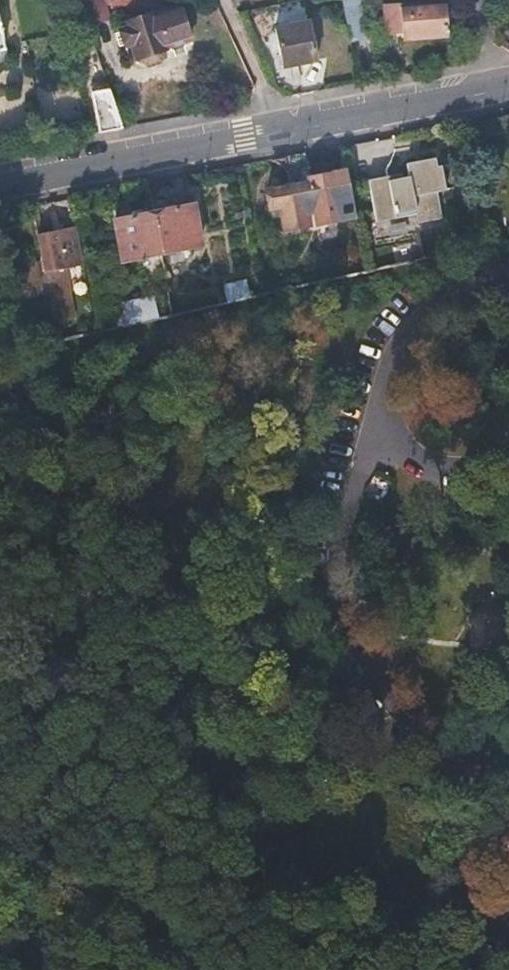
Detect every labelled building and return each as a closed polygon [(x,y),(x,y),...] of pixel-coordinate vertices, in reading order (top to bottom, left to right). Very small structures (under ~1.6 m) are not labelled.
[(88,25),(117,15),(116,7),(144,0),(86,0),(81,2),(88,25)] [(352,41),(368,38),(361,0),(344,0),(352,41)] [(446,3),(389,7),(390,34),(405,34),(405,40),(448,37),(446,3)] [(141,12),(130,16),(131,22),(127,24),(139,59),(144,58),(146,62),(148,65),(162,60),(163,58),(162,52),(167,50),(166,48),(192,40),(181,6),(144,18),(141,12)] [(9,50),(0,7),(0,51),(9,50)] [(310,23),(278,30),(285,67),(318,61),(310,23)] [(101,134),(125,130),(109,85),(93,88),(101,134)] [(312,179),(307,153),(289,156),(295,188),(272,192),(275,211),(283,209),(288,232),(312,228),(309,216),(318,214),(312,179)] [(391,179),(370,183),(378,225),(399,220),(399,216),(418,213),(421,226),(444,221),(437,185),(442,184),(437,160),(408,165),(411,180),(393,183),(391,179)] [(358,218),(349,173),(312,179),(318,214),(324,213),(326,224),(358,218)] [(195,208),(156,215),(164,255),(203,248),(195,208)] [(164,255),(156,215),(118,223),(126,263),(164,255)] [(80,228),(38,235),(55,324),(77,320),(70,283),(68,270),(87,267),(80,228)] [(123,329),(161,321),(156,299),(117,308),(123,329)]
